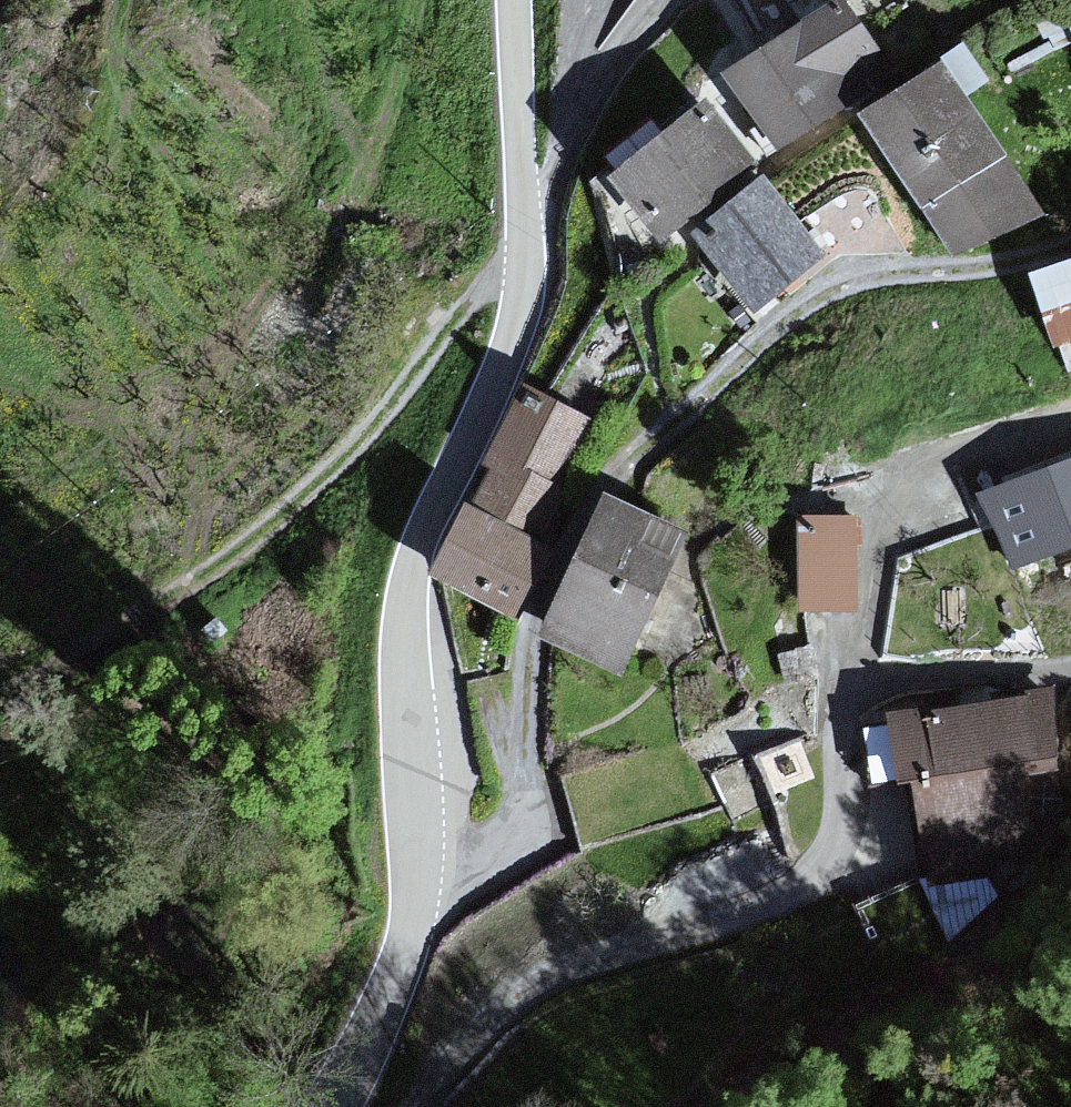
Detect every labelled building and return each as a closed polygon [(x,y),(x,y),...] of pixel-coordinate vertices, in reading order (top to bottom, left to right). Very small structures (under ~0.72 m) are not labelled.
[(800,33),(850,0),(780,0),(800,33)] [(800,33),(719,84),(774,163),(904,93),(842,7),(800,33)] [(904,93),(856,124),(957,264),(1046,219),(937,71),(904,93)] [(701,110),(606,188),(655,251),(758,176),(701,110)] [(753,185),(695,234),(757,320),(824,260),(753,185)] [(1021,282),(1064,377),(1070,375),(1070,266),(1021,282)] [(489,478),(473,509),(541,543),(554,490),(587,422),(522,397),(481,471),(489,478)] [(991,497),(1022,573),(1070,554),(1070,467),(991,497)] [(689,539),(598,498),(537,641),(615,686),(656,597),(689,539)] [(548,555),(462,511),(431,583),(515,632),(548,555)] [(855,520),(794,520),(804,618),(862,612),(855,520)] [(911,723),(942,882),(1070,864),(1070,781),(1051,696),(911,723)]
